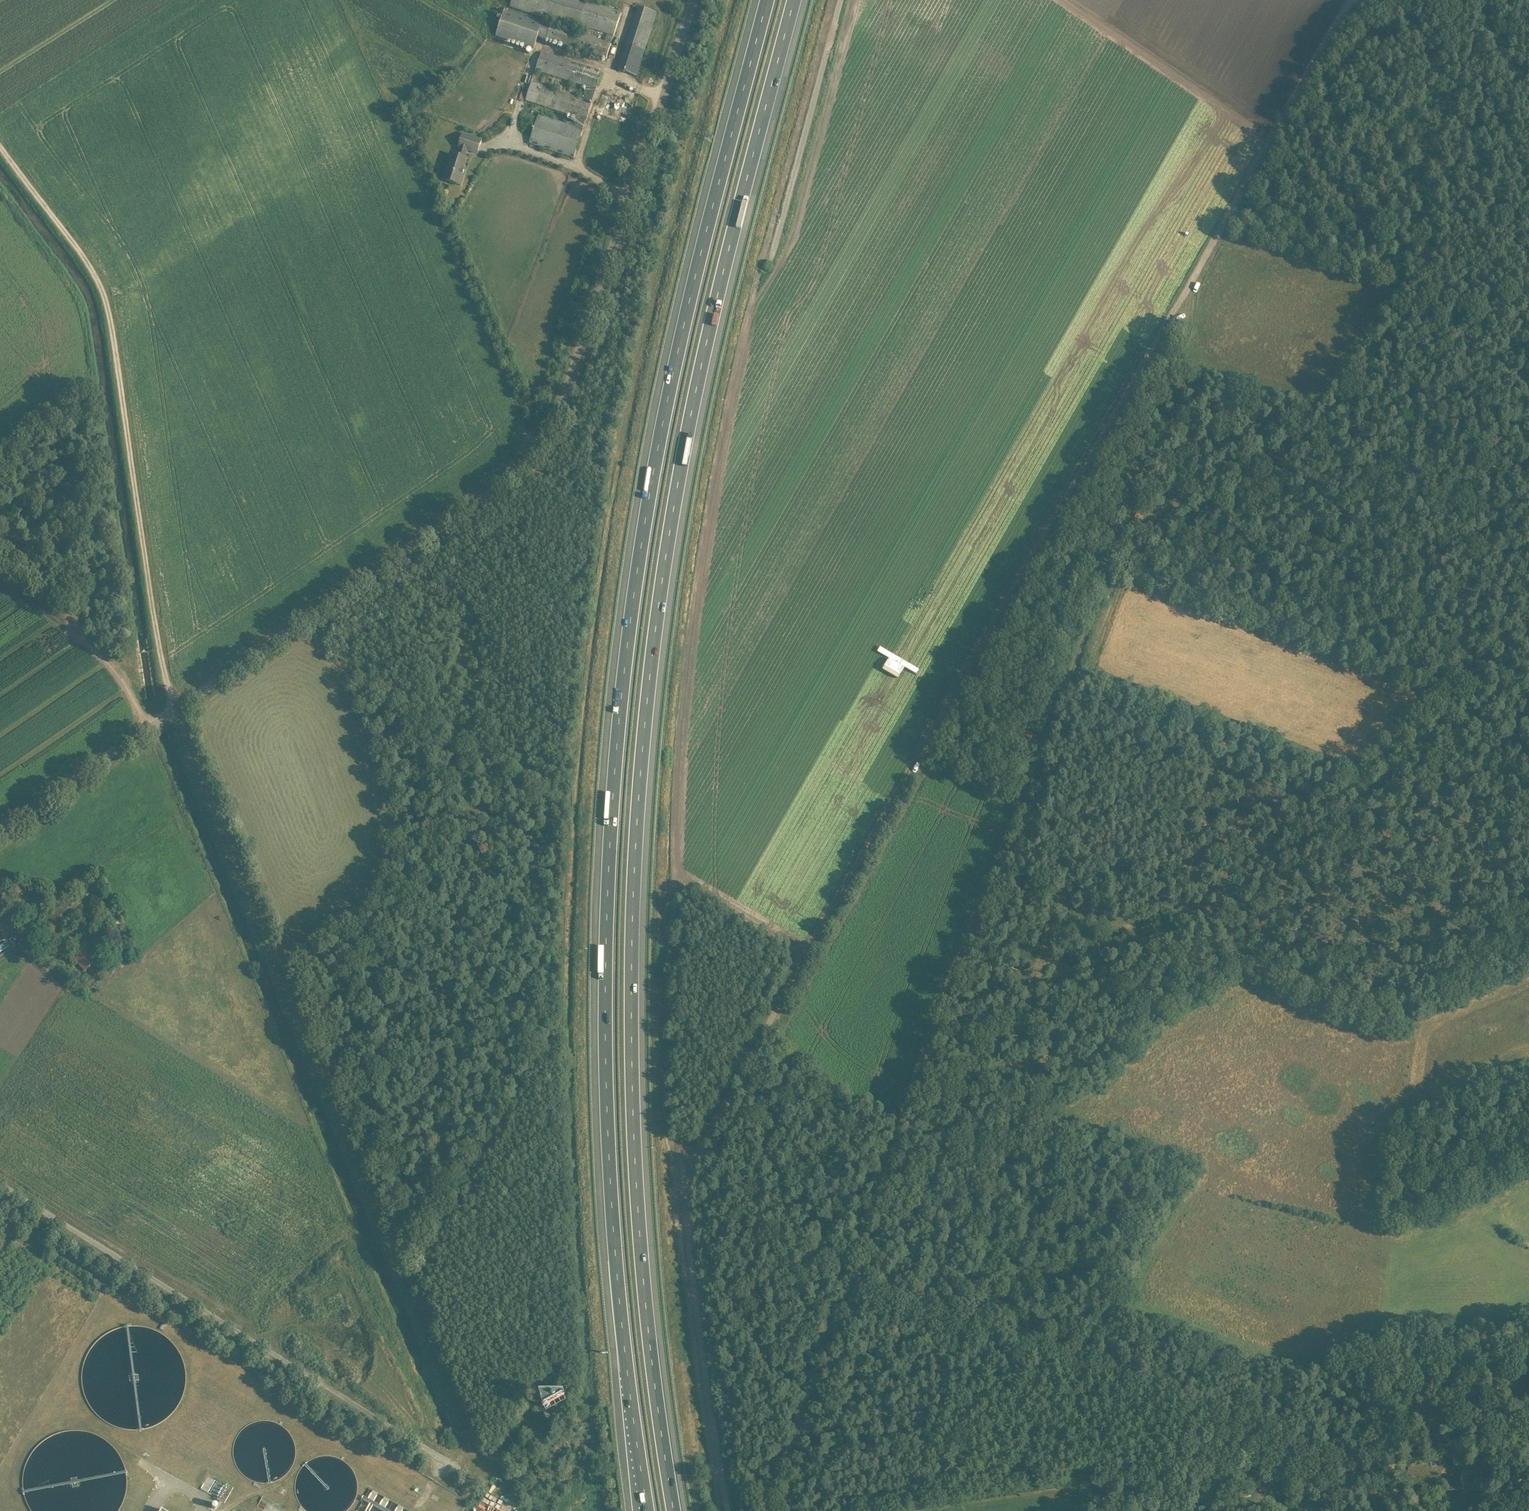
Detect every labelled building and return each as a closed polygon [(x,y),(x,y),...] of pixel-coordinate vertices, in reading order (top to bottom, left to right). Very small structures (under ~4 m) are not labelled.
[(621,11),(586,0),(512,0),(510,7),(578,29),(579,25),(585,27),(583,34),(505,8),(496,36),(534,49),(538,37),(606,60),(622,12),(621,11)] [(638,7),(627,44),(618,70),(636,76),(657,13),(638,7)] [(536,70),(556,77),(563,79),(587,87),(583,99),(532,82),(526,101),(577,117),(574,126),(539,114),(529,143),(574,158),(583,130),(582,129),(585,120),(586,121),(592,102),(596,89),(596,90),(602,71),(542,52),(536,70)] [(442,180),(461,186),(464,176),(462,175),(467,159),(465,158),(467,150),(478,153),(482,140),(463,134),(459,147),(460,148),(457,156),(451,153),(442,180)] [(85,970),(88,968),(95,976),(107,966),(85,941),(71,954),(85,970)] [(1418,1469),(1413,1467),(1409,1466),(1406,1475),(1416,1478),(1416,1475),(1418,1469)] [(1462,1474),(1448,1476),(1449,1489),(1463,1487),(1463,1490),(1464,1490),(1463,1486),(1464,1486),(1464,1483),(1463,1483),(1462,1474)] [(372,1490),(369,1497),(364,1496),(357,1510),(411,1510),(372,1490)]
